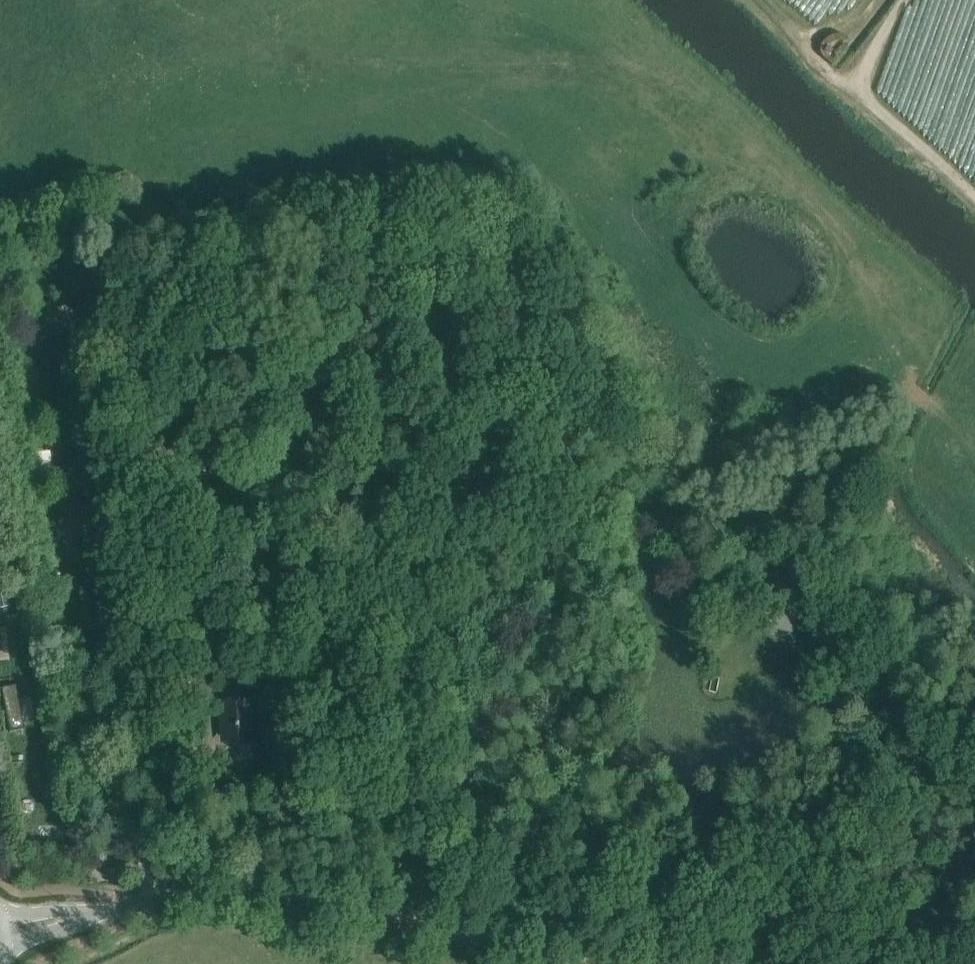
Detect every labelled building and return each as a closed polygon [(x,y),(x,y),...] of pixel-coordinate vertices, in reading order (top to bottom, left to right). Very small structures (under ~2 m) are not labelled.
[(55,486),(50,450),(26,453),(30,489),(55,486)] [(778,576),(767,612),(793,621),(805,584),(778,576)] [(256,738),(252,700),(217,701),(222,741),(256,738)]
